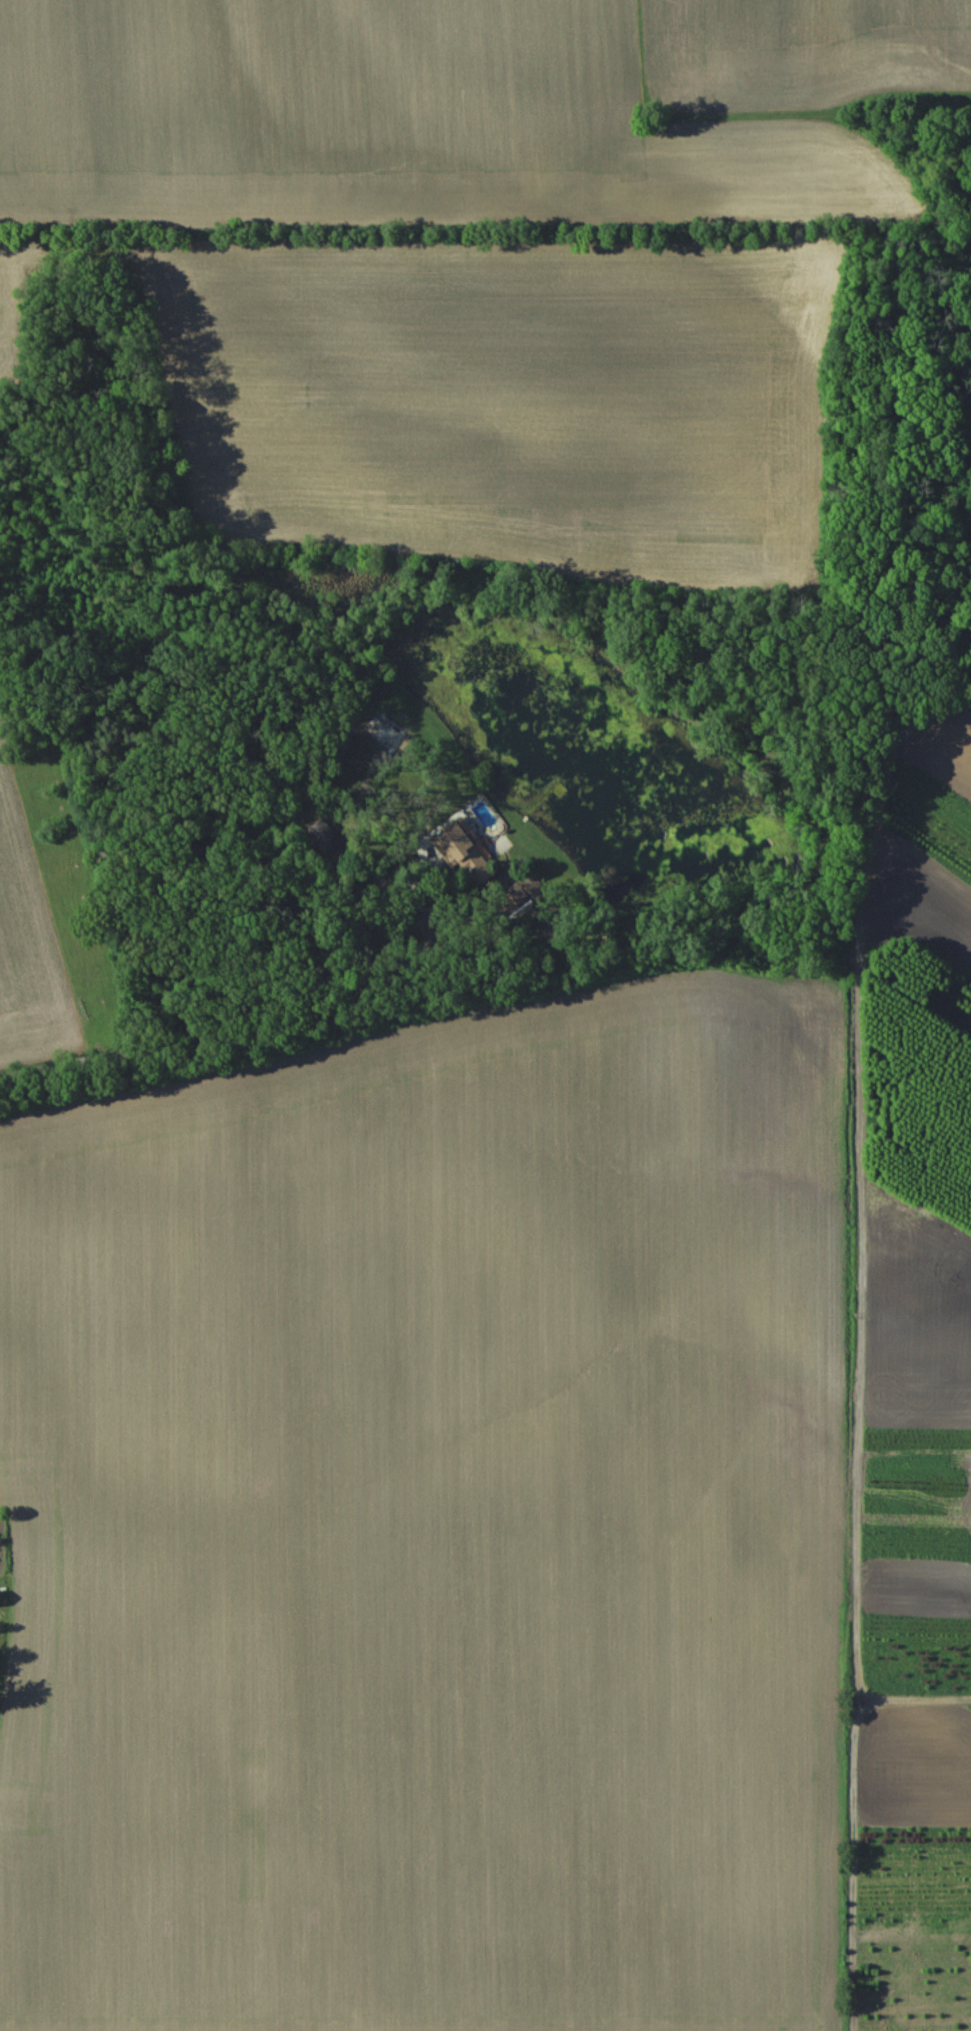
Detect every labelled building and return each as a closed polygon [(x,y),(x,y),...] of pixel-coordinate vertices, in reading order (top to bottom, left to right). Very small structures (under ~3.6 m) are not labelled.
[(401,741),(375,716),(363,729),(388,754),(401,741)] [(341,845),(324,818),(307,829),(324,856),(341,845)] [(494,872),(455,820),(432,837),(471,889),(494,872)] [(517,910),(524,904),(537,918),(556,901),(531,874),(506,897),(517,910)]
